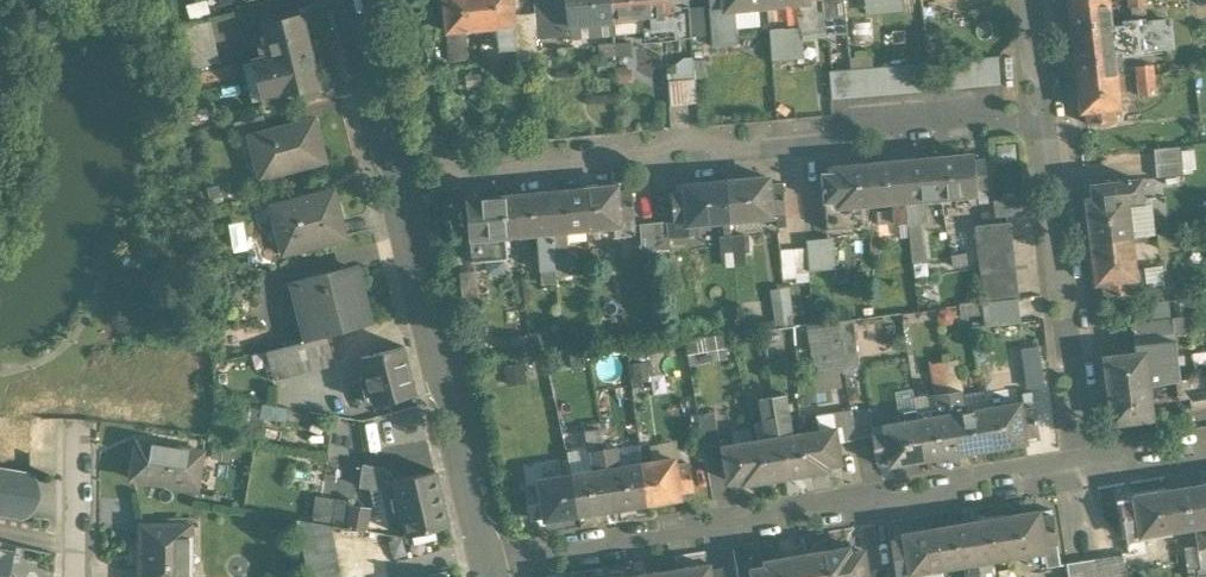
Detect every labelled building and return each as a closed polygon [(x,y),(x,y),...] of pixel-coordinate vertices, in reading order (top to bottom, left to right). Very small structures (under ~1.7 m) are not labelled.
[(438,15),(444,14),(446,31),(462,30),(479,28),(477,0),(436,0),(438,15)] [(479,28),(496,27),(512,25),(513,25),(512,15),(511,7),(517,7),(517,0),(477,0),(479,28)] [(534,13),(535,38),(571,37),(570,25),(568,0),(533,0),(534,13)] [(570,25),(612,21),(610,0),(568,0),(570,25)] [(612,21),(648,18),(654,17),(654,13),(652,0),(610,0),(612,21)] [(654,13),(658,13),(667,12),(666,0),(652,0),(654,13)] [(673,15),(673,24),(689,23),(687,0),(672,0),(673,15)] [(723,6),(724,11),(734,10),(766,7),(765,0),(723,0),(723,6)] [(797,4),(799,28),(801,38),(824,36),(823,26),(821,0),(808,0),(808,3),(797,4)] [(823,26),(845,23),(843,0),(821,0),(823,26)] [(1069,9),(1108,5),(1108,0),(1068,0),(1069,9)] [(1108,5),(1069,9),(1069,10),(1070,10),(1074,45),(1112,40),(1111,27),(1108,5)] [(431,6),(418,7),(420,33),(433,32),(431,6)] [(723,6),(710,7),(713,47),(737,45),(734,10),(724,11),(723,6)] [(932,7),(923,8),(924,18),(933,17),(932,7)] [(298,8),(273,14),(274,21),(300,15),(298,8)] [(667,12),(658,13),(659,27),(668,27),(667,12)] [(534,13),(512,15),(513,25),(512,25),(514,49),(515,63),(536,61),(535,38),(534,13)] [(654,13),(654,17),(648,18),(649,28),(659,27),(658,13),(654,13)] [(274,21),(264,24),(269,43),(305,34),(300,15),(274,21)] [(209,21),(182,28),(192,69),(219,62),(209,21)] [(689,23),(673,24),(675,40),(689,39),(689,37),(690,37),(689,23)] [(845,23),(823,26),(824,36),(846,33),(845,23)] [(1165,24),(1132,28),(1133,38),(1167,34),(1165,24)] [(512,25),(496,27),(498,51),(514,49),(512,25)] [(1132,25),(1111,27),(1112,40),(1133,38),(1132,28),(1132,25)] [(794,28),(769,31),(771,61),(797,59),(794,28)] [(462,30),(446,31),(448,60),(465,59),(462,30)] [(305,34),(269,43),(273,58),(282,94),(294,91),(295,99),(309,95),(307,88),(318,85),(305,34)] [(1167,34),(1133,38),(1135,48),(1168,44),(1167,34)] [(1133,38),(1112,40),(1114,53),(1135,51),(1135,48),(1133,38)] [(1112,40),(1074,45),(1078,78),(1077,79),(1116,75),(1114,53),(1112,40)] [(847,41),(828,43),(829,54),(848,52),(847,41)] [(269,43),(258,45),(262,61),(273,58),(269,43)] [(629,43),(615,45),(616,55),(630,54),(629,43)] [(615,45),(590,47),(590,54),(594,54),(594,57),(616,55),(615,45)] [(848,52),(829,54),(831,72),(850,70),(848,52)] [(997,58),(983,59),(986,86),(1000,84),(997,58)] [(692,61),(694,79),(714,77),(712,59),(692,61)] [(983,59),(969,60),(972,87),(986,86),(983,59)] [(969,60),(927,64),(928,90),(972,87),(969,60)] [(927,64),(850,70),(853,97),(928,90),(927,64)] [(1151,66),(1137,68),(1138,78),(1152,76),(1151,66)] [(831,72),(829,72),(831,99),(853,97),(850,70),(831,72)] [(1116,75),(1077,79),(1081,113),(1085,112),(1115,109),(1120,108),(1116,75)] [(1152,76),(1138,78),(1140,98),(1155,96),(1152,76)] [(694,79),(680,80),(682,105),(696,103),(694,79)] [(680,80),(668,81),(670,106),(682,105),(680,80)] [(1115,109),(1085,112),(1087,125),(1116,122),(1115,109)] [(230,142),(249,138),(272,132),(272,129),(268,116),(226,127),(230,142)] [(313,121),(284,129),(283,126),(272,129),(272,132),(249,138),(259,178),(324,162),(313,121)] [(1158,148),(1162,182),(1193,179),(1192,168),(1203,167),(1201,143),(1158,148)] [(970,156),(937,159),(937,160),(940,198),(973,195),(973,189),(970,160),(970,156)] [(983,159),(970,160),(973,189),(977,189),(986,188),(983,159)] [(937,160),(902,163),(905,201),(918,200),(940,198),(937,160)] [(902,163),(867,166),(870,204),(892,203),(905,201),(902,163)] [(866,165),(834,168),(834,173),(837,202),(837,207),(842,207),(870,204),(867,166),(866,165)] [(834,173),(821,174),(824,203),(837,202),(834,173)] [(768,178),(726,182),(729,221),(771,218),(771,214),(768,185),(768,178)] [(1147,180),(1134,181),(1135,190),(1121,191),(1122,196),(1126,195),(1128,217),(1151,214),(1147,180)] [(1134,181),(1120,183),(1121,191),(1135,190),(1134,181)] [(726,182),(683,185),(684,192),(686,221),(687,225),(692,224),(729,221),(726,182)] [(1120,183),(1092,186),(1093,199),(1122,196),(1121,191),(1120,183)] [(781,184),(768,185),(771,214),(775,214),(784,213),(781,184)] [(617,186),(584,189),(584,191),(587,229),(620,226),(617,192),(617,186)] [(986,188),(977,189),(978,203),(987,203),(986,188)] [(631,190),(617,192),(620,220),(624,220),(633,219),(631,190)] [(331,191),(275,205),(287,253),(343,238),(331,191)] [(584,191),(548,194),(551,232),(565,231),(587,229),(584,191)] [(684,192),(671,193),(673,222),(686,221),(684,192)] [(548,194),(513,197),(516,235),(538,234),(551,232),(548,194)] [(1093,199),(1086,200),(1091,242),(1131,238),(1128,217),(1126,195),(1093,199)] [(513,196),(480,199),(482,233),(483,238),(504,236),(516,235),(513,197),(513,196)] [(480,199),(467,200),(469,234),(482,233),(480,199)] [(918,200),(905,201),(907,223),(920,222),(918,200)] [(905,201),(892,203),(894,224),(907,223),(905,201)] [(837,202),(824,203),(826,227),(843,225),(842,207),(837,207),(837,202)] [(784,213),(775,214),(776,227),(785,226),(784,213)] [(633,219),(624,220),(626,235),(634,234),(633,219)] [(1165,220),(1156,222),(1157,235),(1167,234),(1165,220)] [(687,225),(686,221),(673,222),(674,236),(693,234),(692,224),(687,225)] [(920,222),(907,223),(908,238),(921,237),(920,222)] [(668,223),(653,224),(656,250),(670,249),(668,223)] [(907,223),(894,224),(895,238),(908,238),(907,223)] [(653,224),(639,225),(642,251),(656,250),(653,224)] [(1009,224),(975,227),(983,303),(1017,299),(1009,224)] [(565,231),(551,232),(553,254),(561,253),(566,253),(565,231)] [(551,232),(538,234),(540,255),(553,254),(551,232)] [(482,233),(469,234),(471,263),(506,260),(504,236),(483,238),(482,233)] [(1167,234),(1157,235),(1159,250),(1169,248),(1167,234)] [(729,237),(718,238),(719,252),(730,251),(729,237)] [(742,237),(731,238),(734,261),(744,260),(742,237)] [(922,254),(921,237),(908,238),(910,255),(922,254)] [(833,238),(806,240),(807,249),(809,272),(834,269),(835,269),(833,238)] [(908,238),(895,238),(896,256),(910,255),(908,238)] [(1131,238),(1091,242),(1096,285),(1103,284),(1132,281),(1136,280),(1131,238)] [(807,249),(793,250),(795,274),(808,273),(807,249)] [(793,250),(780,251),(782,280),(795,279),(795,274),(793,250)] [(561,253),(553,254),(554,268),(562,267),(561,253)] [(553,254),(540,255),(541,269),(554,268),(553,254)] [(965,255),(950,258),(952,267),(966,265),(965,255)] [(835,269),(834,269),(835,279),(849,278),(848,268),(835,269)] [(326,273),(289,283),(295,307),(295,309),(307,306),(315,340),(326,337),(371,325),(357,271),(328,279),(326,273)] [(475,272),(459,273),(461,306),(478,304),(475,272)] [(1132,281),(1103,284),(1104,297),(1133,293),(1132,284),(1132,281)] [(1146,283),(1132,284),(1133,293),(1147,292),(1146,283)] [(775,286),(777,319),(794,318),(792,285),(775,286)] [(635,294),(620,297),(622,307),(637,305),(635,294)] [(983,303),(982,303),(985,327),(1020,323),(1017,299),(983,303)] [(307,306),(295,309),(295,307),(290,308),(299,344),(315,340),(307,306)] [(851,319),(836,321),(840,358),(855,356),(851,319)] [(1172,320),(1133,324),(1134,339),(1174,335),(1172,320)] [(827,360),(840,358),(836,321),(822,323),(827,360)] [(720,335),(684,339),(687,360),(722,356),(720,335)] [(299,344),(264,353),(271,381),(333,365),(326,337),(315,340),(299,344)] [(609,337),(599,338),(600,347),(610,346),(609,337)] [(1175,342),(1134,346),(1135,355),(1144,354),(1148,387),(1176,382),(1180,381),(1175,342)] [(402,347),(360,359),(365,377),(371,401),(372,405),(414,394),(402,347)] [(1038,348),(1021,351),(1028,389),(1043,386),(1038,348)] [(1135,355),(1104,358),(1108,392),(1148,387),(1144,354),(1135,355)] [(856,366),(855,356),(840,358),(842,368),(856,366)] [(840,358),(827,360),(828,369),(842,368),(840,358)] [(371,401),(365,377),(359,379),(365,403),(371,401)] [(1186,380),(1189,399),(1192,411),(1205,408),(1205,377),(1186,380)] [(954,379),(946,380),(948,393),(956,392),(954,379)] [(946,380),(938,381),(940,395),(948,393),(946,380)] [(1186,380),(1180,381),(1176,382),(1179,401),(1189,399),(1186,380)] [(665,384),(651,386),(653,396),(667,394),(665,384)] [(1148,387),(1108,392),(1112,425),(1152,420),(1152,418),(1151,410),(1148,387)] [(956,392),(948,393),(952,415),(965,413),(961,391),(956,392)] [(940,395),(935,396),(938,417),(952,415),(948,393),(940,395)] [(1031,393),(1023,394),(1025,409),(1033,407),(1031,393)] [(773,402),(775,417),(783,415),(780,401),(773,402)] [(757,441),(765,440),(762,419),(775,417),(773,402),(748,406),(757,441)] [(1019,404),(986,409),(992,447),(993,448),(1025,443),(1025,438),(1020,410),(1019,404)] [(1025,409),(1020,410),(1025,438),(1038,436),(1033,407),(1025,409)] [(1165,408),(1151,410),(1152,418),(1166,417),(1165,408)] [(965,413),(952,415),(958,453),(992,447),(986,409),(965,413)] [(866,411),(850,413),(856,452),(857,457),(873,455),(866,411)] [(821,418),(823,431),(834,429),(838,454),(856,452),(850,413),(821,418)] [(714,414),(698,416),(703,444),(719,442),(714,414)] [(783,415),(775,417),(778,438),(791,436),(787,415),(783,415)] [(938,417),(917,420),(923,458),(958,453),(952,415),(938,417)] [(775,417),(762,419),(765,440),(778,438),(775,417)] [(890,418),(869,422),(876,462),(890,460),(884,426),(891,424),(890,418)] [(891,424),(884,426),(890,460),(891,465),(923,460),(923,458),(917,420),(891,424)] [(823,431),(799,435),(802,453),(807,453),(810,473),(827,470),(826,465),(840,463),(838,454),(834,429),(823,431)] [(609,434),(600,435),(602,449),(611,447),(609,434)] [(600,435),(591,436),(594,450),(602,449),(600,435)] [(791,436),(778,438),(784,477),(810,473),(807,453),(802,453),(799,435),(791,436)] [(765,440),(757,441),(760,460),(756,461),(759,481),(771,479),(784,477),(778,438),(765,440)] [(202,453),(136,441),(130,479),(195,490),(198,472),(191,471),(194,454),(201,455),(202,453)] [(757,441),(722,447),(727,481),(741,479),(742,484),(759,481),(756,461),(760,460),(757,441)] [(611,447),(602,449),(606,470),(619,468),(615,447),(611,447)] [(687,463),(685,448),(676,449),(679,464),(687,463)] [(594,450),(588,451),(592,472),(606,470),(602,449),(594,450)] [(323,486),(360,487),(362,465),(362,452),(324,459),(323,486)] [(673,459),(641,465),(647,503),(647,504),(679,499),(679,493),(674,465),(673,459)] [(679,464),(674,465),(679,493),(692,491),(687,463),(679,464)] [(388,491),(395,488),(394,482),(389,482),(385,469),(362,465),(360,487),(373,489),(388,491)] [(619,468),(606,470),(612,508),(647,503),(641,465),(619,468)] [(0,470),(0,513),(23,517),(31,476),(0,470)] [(592,472),(571,476),(577,514),(612,508),(606,470),(592,472)] [(434,472),(394,482),(395,488),(397,496),(403,521),(407,536),(447,526),(434,472)] [(531,473),(523,474),(525,488),(533,487),(531,473)] [(571,476),(537,482),(543,514),(544,520),(577,515),(577,514),(571,476)] [(771,479),(759,481),(762,500),(774,498),(771,479)] [(543,514),(538,486),(533,487),(525,488),(530,516),(543,514)] [(388,491),(373,489),(382,526),(396,522),(394,515),(388,517),(385,505),(392,503),(391,498),(397,496),(395,488),(388,491)] [(1167,494),(1173,532),(1194,528),(1205,526),(1205,521),(1201,488),(1167,494)] [(1166,493),(1134,498),(1134,502),(1139,531),(1140,537),(1173,532),(1167,494),(1166,493)] [(397,496),(391,498),(392,503),(394,515),(396,522),(403,521),(397,496)] [(348,528),(351,508),(352,502),(321,497),(317,524),(328,526),(348,528)] [(1134,502),(1122,504),(1127,533),(1134,532),(1139,531),(1134,502)] [(392,503),(385,505),(388,517),(394,515),(392,503)] [(367,510),(351,508),(348,528),(364,531),(367,510)] [(1038,513),(1005,518),(1005,519),(1011,557),(1044,552),(1039,517),(1038,513)] [(1051,515),(1039,517),(1044,546),(1047,545),(1056,544),(1051,515)] [(1005,519),(970,525),(976,563),(989,561),(1011,557),(1005,519)] [(328,526),(317,524),(295,520),(308,576),(340,576),(328,526)] [(139,525),(139,576),(190,576),(190,566),(183,566),(183,525),(139,525)] [(970,525),(935,531),(941,569),(976,563),(970,525)] [(1194,528),(1198,554),(1203,553),(1205,552),(1205,526),(1194,528)] [(935,530),(902,535),(903,540),(907,568),(908,574),(923,572),(941,569),(935,531),(935,530)] [(1143,553),(1140,537),(1139,531),(1134,532),(1136,546),(1129,547),(1130,555),(1143,553)] [(1136,546),(1134,532),(1127,533),(1129,547),(1136,546)] [(903,540),(890,542),(895,571),(903,569),(907,568),(903,540)] [(1056,544),(1047,545),(1050,560),(1058,558),(1056,544)] [(1044,546),(1044,552),(1047,571),(1060,569),(1058,558),(1050,560),(1047,545),(1044,546)] [(847,553),(846,548),(831,550),(834,569),(829,570),(831,576),(866,576),(861,551),(847,553)] [(805,554),(809,576),(831,576),(829,570),(834,569),(831,550),(805,554)] [(779,559),(782,576),(786,576),(787,576),(809,576),(805,554),(779,559)] [(1094,561),(1097,576),(1130,576),(1126,555),(1094,561)] [(764,561),(765,567),(750,569),(751,576),(782,576),(779,559),(764,561)] [(976,563),(978,576),(992,576),(989,561),(976,563)] [(1094,561),(1074,564),(1076,576),(1097,576),(1094,561)] [(963,565),(965,576),(978,576),(976,563),(963,565)] [(674,571),(674,572),(675,576),(708,576),(707,571),(706,566),(674,571)] [(923,572),(908,574),(907,568),(903,569),(904,576),(924,576),(923,572)] [(707,571),(708,576),(721,576),(720,569),(707,571)]
